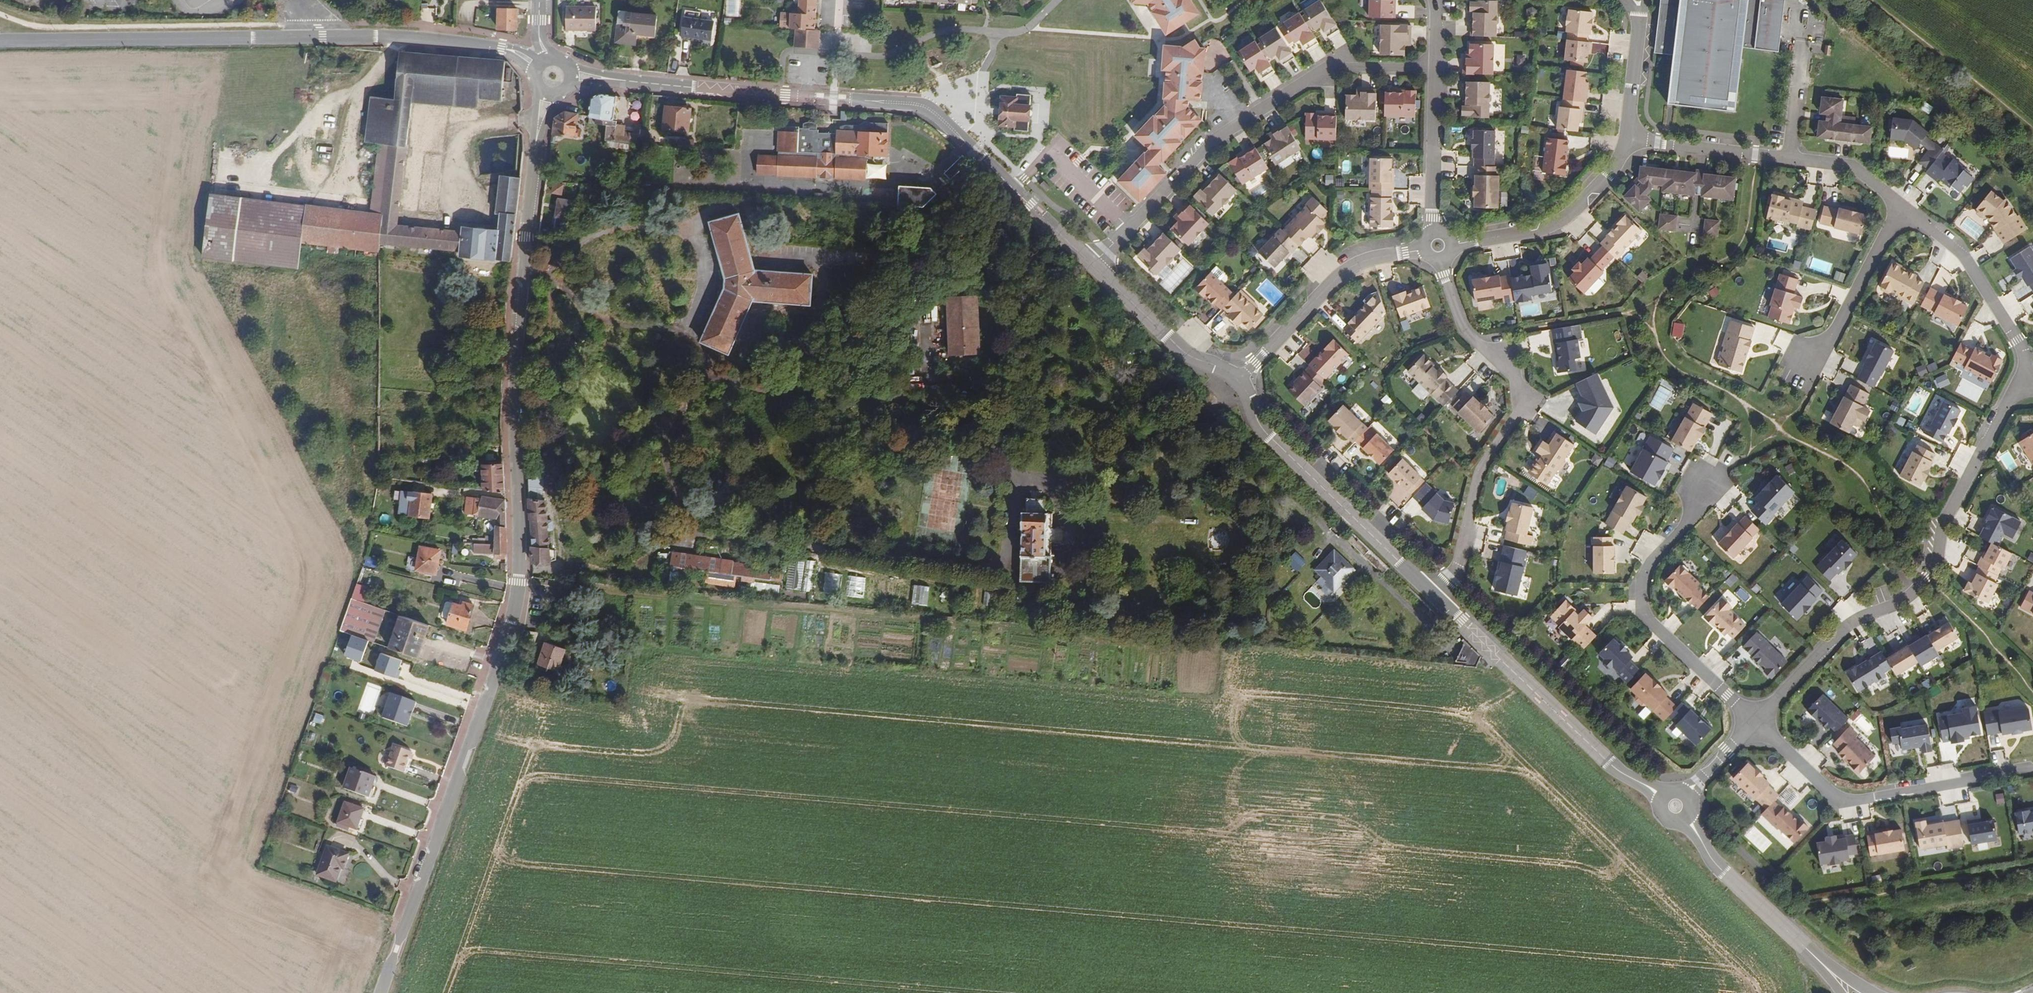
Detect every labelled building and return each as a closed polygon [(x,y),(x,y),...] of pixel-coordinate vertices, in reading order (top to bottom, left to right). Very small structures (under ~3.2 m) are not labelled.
[(725,16),(740,16),(741,0),(726,0),(725,16)] [(1131,3),(1148,5),(1166,34),(1201,14),(1192,0),(1131,0),(1131,3)] [(1328,37),(1339,30),(1320,0),(1303,11),(1306,15),(1302,17),(1309,28),(1313,26),(1315,29),(1320,26),(1324,27),(1323,30),(1328,37)] [(1370,17),(1395,18),(1396,2),(1393,2),(1393,0),(1370,0),(1370,17)] [(1497,1),(1472,0),(1472,3),(1471,3),(1471,11),(1472,11),(1472,13),(1474,13),(1474,17),(1472,17),(1471,36),(1496,36),(1496,24),(1499,22),(1499,18),(1497,15),(1497,1)] [(1743,109),(1753,9),(1762,9),(1759,47),(1783,50),(1788,0),(1666,0),(1665,8),(1674,8),(1674,16),(1683,17),(1675,102),(1743,109)] [(781,13),(780,28),(796,29),(815,30),(817,7),(801,6),(801,14),(781,13)] [(596,30),(596,7),(566,7),(566,30),(574,30),(574,29),(588,29),(588,30),(596,30)] [(519,8),(496,8),(495,28),(518,31),(519,8)] [(1592,12),(1569,9),(1568,16),(1567,25),(1566,32),(1568,32),(1567,39),(1587,42),(1588,34),(1590,35),(1591,28),(1592,28),(1593,19),(1592,19),(1592,12)] [(647,35),(655,36),(657,16),(627,13),(626,24),(618,24),(616,42),(635,44),(636,38),(646,39),(647,35)] [(1307,50),(1319,43),(1309,28),(1302,17),(1300,13),(1283,24),(1294,43),(1300,39),(1304,40),(1302,43),(1307,50)] [(714,22),(684,18),(682,36),(712,40),(714,22)] [(1382,25),(1381,55),(1404,56),(1405,45),(1408,45),(1408,40),(1411,41),(1411,26),(1382,25)] [(1283,65),(1295,58),(1276,28),(1259,39),(1261,43),(1258,45),(1265,56),(1268,54),(1271,58),(1276,54),(1280,55),(1279,58),(1283,65)] [(814,42),(815,30),(796,29),(795,44),(813,45),(813,42),(814,42)] [(813,45),(795,44),(795,47),(819,48),(820,30),(815,30),(814,42),(813,42),(813,45)] [(1146,147),(1113,183),(1138,206),(1171,170),(1164,163),(1205,122),(1208,48),(1199,47),(1194,39),(1182,46),(1163,45),(1163,49),(1162,65),(1162,69),(1162,71),(1165,71),(1164,100),(1134,136),(1146,147)] [(1587,42),(1567,39),(1565,60),(1587,62),(1588,54),(1589,50),(1591,51),(1592,43),(1587,42)] [(1263,78),(1274,71),(1265,56),(1258,45),(1255,41),(1238,52),(1250,71),(1256,67),(1259,68),(1258,71),(1263,78)] [(1493,74),(1494,44),(1470,43),(1470,54),(1467,54),(1467,59),(1464,59),(1464,74),(1493,74)] [(375,211),(374,215),(370,214),(268,201),(267,211),(303,216),(299,243),(302,243),(379,252),(380,242),(461,251),(463,232),(397,226),(412,102),(413,93),(421,93),(424,54),(400,53),(396,100),(372,97),(367,141),(379,143),(391,144),(383,212),(375,211)] [(421,93),(478,98),(502,100),(505,61),(424,54),(421,93)] [(1587,72),(1568,70),(1564,100),(1584,102),(1586,102),(1588,89),(1585,88),(1586,82),(1587,72)] [(1465,82),(1464,100),(1467,100),(1467,104),(1464,104),(1464,107),(1463,107),(1463,115),(1464,115),(1464,117),(1489,118),(1489,104),(1492,101),(1492,97),(1489,94),(1490,82),(1465,82)] [(1345,119),(1376,120),(1376,90),(1361,90),(1361,92),(1357,92),(1357,95),(1346,95),(1345,119)] [(1401,91),(1385,90),(1385,116),(1415,117),(1416,91),(1407,91),(1407,93),(1401,93),(1401,91)] [(478,98),(421,93),(413,93),(412,102),(477,107),(478,98)] [(592,98),(589,117),(589,122),(607,125),(605,140),(636,145),(636,134),(624,132),(625,126),(616,124),(617,121),(613,121),(617,96),(600,93),(592,98)] [(1030,106),(1031,95),(1017,94),(1016,99),(1018,99),(1017,105),(1030,106)] [(1843,100),(1822,97),(1820,113),(1827,114),(1826,123),(1819,122),(1818,137),(1870,143),(1872,127),(1841,123),(1843,100)] [(1017,105),(1018,99),(1016,99),(1002,98),(1000,125),(1015,126),(1029,127),(1030,106),(1017,105)] [(1582,117),(1584,102),(1564,100),(1563,99),(1562,107),(1560,107),(1557,129),(1578,131),(1579,123),(1579,117),(1582,117)] [(691,109),(682,108),(681,112),(677,111),(677,108),(666,106),(663,129),(670,129),(688,131),(691,109)] [(565,112),(556,118),(554,134),(580,138),(581,131),(581,130),(576,130),(579,114),(565,112)] [(1306,114),(1305,139),(1336,140),(1337,114),(1321,114),(1321,116),(1315,116),(1316,114),(1306,114)] [(1912,121),(1893,118),(1891,139),(1905,140),(1916,149),(1920,143),(1929,150),(1920,162),(1928,169),(1941,153),(1944,149),(1935,143),(1934,143),(1926,136),(1927,134),(1912,121)] [(1276,165),(1302,149),(1286,124),(1273,132),(1274,134),(1270,137),(1272,139),(1263,145),(1276,165)] [(1477,166),(1495,167),(1496,131),(1476,130),(1476,139),(1474,139),(1474,148),(1475,148),(1475,158),(1476,158),(1476,166),(1477,166)] [(1569,140),(1547,138),(1543,172),(1565,175),(1567,163),(1565,163),(1566,156),(1567,156),(1569,140)] [(379,143),(370,214),(374,215),(375,211),(383,212),(391,144),(379,143)] [(1229,163),(1242,185),(1268,168),(1255,147),(1241,155),(1243,157),(1238,160),(1237,158),(1229,163)] [(1908,148),(1891,147),(1890,156),(1908,157),(1908,148)] [(1370,152),(1369,189),(1372,189),(1392,190),(1393,190),(1394,169),(1391,169),(1391,162),(1392,152),(1370,152)] [(1941,153),(1928,169),(1926,172),(1936,181),(1938,178),(1950,187),(1952,186),(1960,192),(1965,185),(1967,186),(1974,178),(1964,170),(1965,169),(1953,159),(1952,161),(1941,153)] [(758,174),(778,175),(779,156),(759,155),(758,174)] [(944,173),(951,180),(970,162),(962,155),(944,173)] [(1495,167),(1477,166),(1477,175),(1476,175),(1475,186),(1474,186),(1473,196),(1475,196),(1475,208),(1498,208),(1499,176),(1497,176),(1497,167),(1495,167)] [(1694,195),(1697,173),(1641,166),(1624,197),(1639,212),(1651,200),(1646,195),(1651,190),(1652,184),(1663,185),(1663,191),(1694,195)] [(1218,172),(1206,186),(1207,188),(1205,191),(1203,189),(1201,191),(1200,190),(1195,196),(1195,197),(1194,198),(1212,216),(1222,205),(1225,205),(1228,202),(1228,198),(1237,189),(1218,172)] [(1327,174),(1327,184),(1335,184),(1335,175),(1327,174)] [(1704,174),(1702,195),(1717,197),(1717,198),(1734,200),(1736,178),(1704,174)] [(461,255),(511,260),(521,177),(501,175),(497,214),(501,214),(499,231),(464,228),(463,232),(461,251),(461,255)] [(554,183),(552,193),(562,195),(563,185),(554,183)] [(937,194),(931,187),(899,185),(898,205),(924,207),(937,194)] [(1392,190),(1372,189),(1372,197),(1371,197),(1370,227),(1393,227),(1393,213),(1390,213),(1390,207),(1392,207),(1392,198),(1391,198),(1392,190)] [(1983,215),(2002,245),(2025,230),(2015,218),(2017,217),(2004,200),(2001,202),(1999,199),(1988,190),(1974,208),(1975,208),(1974,212),(1980,216),(1983,215)] [(234,261),(242,197),(212,193),(203,257),(234,261)] [(1797,226),(1812,230),(1816,211),(1802,207),(1803,204),(1801,201),(1795,200),(1792,201),(1784,199),(1784,197),(1773,194),(1767,218),(1775,220),(1775,222),(1786,225),(1787,221),(1798,224),(1797,226)] [(234,261),(298,269),(302,243),(299,243),(303,216),(267,211),(268,201),(242,197),(234,261)] [(1307,206),(1283,231),(1300,246),(1309,236),(1311,238),(1317,231),(1323,225),(1325,223),(1321,219),(1322,217),(1324,217),(1326,215),(1326,212),(1328,211),(1313,197),(1306,205),(1307,206)] [(568,230),(572,201),(558,199),(554,228),(568,230)] [(1188,246),(1209,224),(1188,203),(1177,214),(1179,216),(1176,219),(1178,222),(1171,229),(1188,246)] [(1824,206),(1820,224),(1834,227),(1834,228),(1862,235),(1867,215),(1839,208),(1838,210),(1824,206)] [(810,305),(812,275),(755,270),(739,214),(710,222),(726,279),(725,288),(702,342),(729,354),(752,300),(810,305)] [(1678,216),(1660,214),(1659,230),(1676,231),(1678,216)] [(1977,240),(1985,229),(1968,216),(1960,227),(1977,240)] [(1625,253),(1644,233),(1627,218),(1619,226),(1621,228),(1617,232),(1615,231),(1608,238),(1609,239),(1603,246),(1614,257),(1619,261),(1626,254),(1625,253)] [(1705,219),(1704,235),(1718,237),(1720,221),(1705,219)] [(1275,265),(1300,246),(1281,227),(1258,249),(1275,265)] [(1163,232),(1150,245),(1152,247),(1149,250),(1147,248),(1145,250),(1144,249),(1139,255),(1140,256),(1138,258),(1156,275),(1166,265),(1169,264),(1173,261),(1172,258),(1181,249),(1163,232)] [(1601,270),(1614,257),(1603,246),(1590,260),(1589,258),(1582,265),(1579,263),(1573,270),(1576,272),(1569,279),(1584,293),(1603,273),(1601,270)] [(2030,248),(2010,261),(2016,270),(2013,272),(2018,280),(2021,278),(2027,288),(2030,286),(2032,290),(2032,252),(2030,248)] [(1913,304),(1925,283),(1916,279),(1917,275),(1908,271),(1907,273),(1901,269),(1903,266),(1893,262),(1881,285),(1882,285),(1881,287),(1882,290),(1888,293),(1891,292),(1892,290),(1898,294),(1899,297),(1913,304)] [(1532,275),(1511,278),(1515,303),(1530,300),(1530,295),(1552,291),(1547,263),(1536,265),(1537,269),(1531,270),(1532,275)] [(1837,270),(1834,279),(1844,282),(1847,273),(1837,270)] [(1211,272),(1196,289),(1204,297),(1205,296),(1206,295),(1210,298),(1209,300),(1215,306),(1217,304),(1222,309),(1235,296),(1211,272)] [(1171,273),(1161,283),(1170,292),(1180,282),(1171,273)] [(1782,275),(1772,307),(1774,307),(1770,318),(1790,325),(1794,313),(1792,313),(1794,307),(1801,310),(1804,300),(1797,297),(1798,296),(1795,295),(1799,281),(1782,275)] [(1500,276),(1472,281),(1476,302),(1503,298),(1504,302),(1515,300),(1511,276),(1500,277),(1500,276)] [(1713,297),(1721,294),(1718,286),(1710,290),(1713,297)] [(1944,293),(1931,286),(1921,306),(1933,312),(1933,313),(1958,326),(1969,305),(1961,301),(1962,300),(1952,295),(1952,296),(1944,292),(1944,293)] [(1406,291),(1393,296),(1401,318),(1430,306),(1423,287),(1412,291),(1412,293),(1407,295),(1406,293),(1406,291)] [(1248,331),(1261,317),(1237,294),(1235,296),(1222,309),(1222,310),(1228,316),(1226,318),(1236,327),(1240,324),(1248,331)] [(949,356),(981,355),(978,295),(947,296),(949,356)] [(950,299),(952,353),(978,352),(975,298),(950,299)] [(1382,317),(1367,303),(1358,312),(1359,313),(1356,317),(1354,316),(1348,323),(1350,324),(1344,330),(1358,343),(1382,317)] [(1336,313),(1332,318),(1343,327),(1347,323),(1336,313)] [(1405,330),(1412,328),(1409,319),(1402,321),(1405,330)] [(1754,328),(1731,320),(1723,346),(1725,347),(1723,350),(1721,351),(1719,358),(1720,360),(1719,364),(1742,372),(1752,341),(1750,341),(1754,328)] [(1675,322),(1673,336),(1684,338),(1686,323),(1675,322)] [(1570,326),(1552,329),(1554,343),(1557,342),(1560,361),(1557,361),(1556,361),(1558,373),(1577,370),(1575,359),(1581,357),(1578,339),(1573,340),(1570,326)] [(1774,345),(1786,349),(1792,334),(1780,329),(1774,345)] [(1321,352),(1309,365),(1310,366),(1324,380),(1349,354),(1333,340),(1324,349),(1326,351),(1323,354),(1321,352)] [(1894,351),(1876,342),(1872,351),(1871,350),(1867,358),(1868,358),(1864,367),(1858,379),(1873,388),(1880,375),(1881,376),(1894,351)] [(1961,344),(1953,359),(1966,366),(1965,368),(1991,382),(2003,360),(1992,355),(1991,359),(1984,355),(1985,354),(1975,348),(1974,350),(1961,344)] [(1307,345),(1297,353),(1307,365),(1317,356),(1307,345)] [(1408,371),(1444,406),(1458,391),(1445,378),(1448,376),(1440,369),(1439,370),(1435,365),(1435,362),(1427,355),(1424,355),(1408,371)] [(1931,372),(1939,368),(1936,361),(1928,365),(1931,372)] [(1920,375),(1929,373),(1927,365),(1918,367),(1920,375)] [(1324,380),(1310,366),(1299,378),(1300,379),(1296,384),(1289,391),(1305,406),(1322,388),(1321,386),(1326,381),(1324,380)] [(1615,405),(1598,370),(1577,382),(1584,397),(1581,399),(1582,407),(1576,419),(1596,434),(1615,405)] [(1938,386),(1944,384),(1942,375),(1935,377),(1938,386)] [(1869,394),(1851,385),(1845,397),(1844,396),(1839,407),(1840,408),(1837,412),(1836,412),(1830,423),(1849,433),(1853,424),(1857,426),(1862,424),(1865,421),(1870,411),(1862,407),(1869,394)] [(1466,392),(1452,407),(1480,433),(1494,417),(1487,410),(1488,409),(1481,403),(1480,403),(1473,396),(1472,398),(1466,392)] [(1387,394),(1382,399),(1389,406),(1394,400),(1387,394)] [(1929,422),(1924,433),(1942,442),(1948,432),(1950,433),(1954,425),(1955,426),(1959,418),(1958,418),(1962,410),(1946,402),(1934,425),(1929,422)] [(1694,403),(1672,441),(1691,452),(1696,443),(1695,441),(1698,436),(1701,438),(1706,429),(1705,428),(1712,414),(1694,403)] [(1356,441),(1367,429),(1343,406),(1328,421),(1335,427),(1333,428),(1340,434),(1341,433),(1347,439),(1348,438),(1353,443),(1356,441)] [(1897,424),(1904,426),(1908,418),(1900,416),(1897,424)] [(1367,429),(1356,441),(1370,454),(1371,453),(1375,457),(1374,458),(1380,464),(1397,446),(1380,430),(1377,433),(1370,426),(1367,429)] [(1641,430),(1636,443),(1645,446),(1649,433),(1641,430)] [(1574,445),(1554,432),(1546,444),(1543,441),(1537,451),(1541,454),(1537,459),(1534,460),(1528,469),(1528,473),(1547,485),(1557,470),(1561,469),(1566,462),(1565,459),(1574,445)] [(2019,442),(2032,463),(2032,434),(2019,442)] [(1674,449),(1651,436),(1631,472),(1655,485),(1659,478),(1660,479),(1665,470),(1664,469),(1668,462),(1667,462),(1674,449)] [(1903,477),(1922,487),(1926,480),(1927,481),(1932,471),(1931,471),(1935,463),(1934,462),(1937,456),(1920,446),(1917,453),(1915,453),(1903,477)] [(1610,456),(1606,464),(1613,468),(1618,460),(1610,456)] [(1413,497),(1426,483),(1421,478),(1421,477),(1402,459),(1389,474),(1408,492),(1407,492),(1413,497)] [(504,464),(482,465),(483,490),(505,493),(504,464)] [(1764,490),(1756,498),(1760,502),(1751,511),(1766,524),(1775,515),(1773,514),(1794,492),(1777,475),(1769,483),(1763,489),(1764,490)] [(544,481),(529,479),(529,500),(532,546),(532,562),(550,563),(550,562),(557,560),(556,550),(549,549),(548,531),(553,530),(552,521),(547,521),(546,501),(542,501),(536,500),(537,488),(543,489),(544,481)] [(2015,480),(2008,485),(2012,491),(2019,487),(2015,480)] [(424,483),(415,481),(413,491),(423,493),(424,483)] [(1494,491),(1503,493),(1505,484),(1496,482),(1494,491)] [(1426,483),(1413,497),(1424,507),(1422,508),(1430,516),(1431,514),(1434,516),(1433,519),(1449,523),(1454,503),(1444,500),(1426,483)] [(1528,486),(1525,495),(1536,498),(1538,489),(1528,486)] [(1617,503),(1606,524),(1623,534),(1630,521),(1633,522),(1637,514),(1639,516),(1645,506),(1642,505),(1647,497),(1627,486),(1623,494),(1621,493),(1616,502),(1617,503)] [(413,491),(410,515),(429,518),(433,494),(423,493),(413,491)] [(479,498),(478,514),(478,516),(497,519),(497,527),(503,529),(506,529),(505,500),(482,496),(482,497),(480,496),(479,498)] [(478,514),(479,498),(468,497),(466,513),(478,514)] [(1021,581),(1050,582),(1052,542),(1062,543),(1062,528),(1052,528),(1053,513),(1044,513),(1044,499),(1027,498),(1026,512),(1022,512),(1022,528),(1021,581)] [(1533,509),(1513,504),(1510,513),(1509,513),(1506,522),(1508,522),(1506,531),(1507,532),(1506,539),(1531,545),(1533,537),(1527,536),(1533,509)] [(1393,508),(1386,514),(1400,531),(1407,525),(1393,508)] [(2013,517),(1995,508),(1994,510),(1992,509),(1986,519),(1989,520),(1980,537),(1992,543),(1997,546),(2013,517)] [(1974,515),(1971,523),(1979,527),(1982,519),(1974,515)] [(1760,529),(1746,516),(1739,524),(1738,523),(1719,544),(1734,558),(1753,537),(1752,537),(1760,529)] [(506,529),(503,529),(497,527),(496,538),(506,537),(506,529)] [(493,544),(474,543),(474,553),(496,554),(496,556),(498,556),(498,559),(507,559),(506,537),(496,538),(496,544),(493,544)] [(1611,537),(1594,537),(1594,573),(1614,573),(1614,546),(1611,546),(1611,537)] [(1858,555),(1843,541),(1817,569),(1831,582),(1838,574),(1839,575),(1846,569),(1847,570),(1850,566),(1849,565),(1858,555)] [(410,544),(411,553),(419,552),(419,543),(410,544)] [(2004,569),(2012,553),(1997,546),(1992,543),(1987,553),(1984,559),(1982,557),(1978,565),(1979,566),(1998,575),(2001,568),(2004,569)] [(421,546),(417,569),(435,573),(440,551),(421,546)] [(1526,551),(1505,546),(1501,562),(1502,562),(1500,571),(1498,571),(1496,580),(1498,580),(1495,590),(1517,595),(1524,567),(1523,566),(1526,551)] [(1334,551),(1316,570),(1328,581),(1326,584),(1334,592),(1355,571),(1334,551)] [(696,558),(696,556),(673,553),(671,567),(709,572),(707,583),(735,587),(736,576),(743,577),(743,580),(754,582),(754,579),(783,583),(784,574),(772,572),(772,571),(759,569),(759,566),(735,563),(735,562),(723,560),(723,562),(722,565),(705,563),(706,559),(696,558)] [(1302,572),(1311,557),(1304,554),(1296,569),(1302,572)] [(816,559),(793,557),(785,593),(810,596),(816,559)] [(1054,575),(1062,575),(1062,557),(1054,557),(1054,575)] [(1681,565),(1665,581),(1672,588),(1674,587),(1675,586),(1679,589),(1678,591),(1692,604),(1704,592),(1698,586),(1700,583),(1689,573),(1689,569),(1685,565),(1681,565)] [(1998,575),(1979,566),(1976,573),(1977,574),(1972,584),(1971,583),(1969,582),(1964,591),(1988,603),(1998,584),(1994,582),(1998,575)] [(824,572),(822,592),(840,593),(842,573),(824,572)] [(1823,591),(1809,578),(1782,605),(1798,620),(1805,613),(1811,607),(1811,606),(1818,599),(1816,598),(1823,591)] [(368,586),(357,583),(353,595),(363,599),(368,586)] [(913,603),(928,605),(931,586),(916,584),(913,603)] [(1745,603),(1752,597),(1742,587),(1735,593),(1745,603)] [(2020,608),(2032,614),(2032,593),(2029,591),(2020,608)] [(1723,599),(1705,617),(1714,626),(1714,625),(1716,624),(1720,627),(1718,629),(1725,635),(1728,633),(1734,638),(1746,625),(1729,610),(1731,607),(1723,599)] [(1559,627),(1583,650),(1596,636),(1585,626),(1587,624),(1586,623),(1592,617),(1585,609),(1580,614),(1566,600),(1551,616),(1561,625),(1559,627)] [(442,615),(443,617),(449,619),(454,603),(447,601),(446,602),(442,615)] [(454,603),(449,619),(448,624),(467,630),(474,605),(464,602),(463,606),(454,603)] [(1929,613),(1920,615),(1922,623),(1931,621),(1929,613)] [(417,658),(429,625),(401,615),(390,648),(417,658)] [(1958,637),(1949,622),(1928,636),(1937,650),(1958,637)] [(1787,662),(1756,633),(1743,647),(1753,656),(1752,658),(1761,666),(1763,665),(1767,668),(1765,670),(1764,671),(1772,678),(1787,662)] [(1914,639),(1907,643),(1921,665),(1939,654),(1937,650),(1928,636),(1927,635),(1921,639),(1916,642),(1914,639)] [(1628,683),(1640,670),(1630,661),(1633,657),(1626,651),(1627,650),(1621,644),(1620,645),(1614,639),(1600,654),(1605,659),(1604,661),(1604,664),(1608,668),(1611,668),(1613,667),(1619,672),(1617,673),(1628,683)] [(1458,655),(1453,665),(1476,667),(1482,657),(1464,640),(1458,655)] [(566,649),(546,642),(538,664),(558,671),(566,649)] [(1918,661),(1907,643),(1900,647),(1901,650),(1896,654),(1886,659),(1892,668),(1896,675),(1918,661)] [(1886,659),(1882,652),(1863,664),(1858,667),(1857,666),(1847,672),(1859,691),(1875,682),(1886,676),(1884,673),(1892,668),(1886,659)] [(1646,673),(1631,689),(1637,695),(1636,695),(1637,699),(1643,704),(1646,705),(1647,704),(1664,720),(1669,716),(1677,707),(1666,697),(1668,694),(1660,687),(1661,687),(1654,680),(1653,680),(1646,673)] [(1922,685),(1914,690),(1917,696),(1925,691),(1922,685)] [(1906,692),(1911,700),(1917,696),(1914,690),(1911,692),(1909,690),(1906,692)] [(413,712),(416,702),(392,693),(383,718),(407,727),(411,717),(409,716),(410,711),(413,712)] [(1848,719),(1823,695),(1807,711),(1816,719),(1818,718),(1822,721),(1820,723),(1827,730),(1830,727),(1835,732),(1848,719)] [(1689,710),(1681,703),(1677,707),(1669,716),(1677,724),(1676,725),(1697,744),(1713,728),(1704,720),(1703,721),(1699,717),(1691,709),(1689,710)] [(1963,713),(1939,717),(1943,742),(1951,740),(1952,743),(1964,741),(1964,739),(1963,736),(1969,735),(1981,733),(1976,706),(1963,708),(1963,713)] [(1998,710),(1984,713),(1988,735),(2002,732),(2002,734),(2012,732),(2013,734),(2023,732),(2022,730),(2032,729),(2029,708),(2027,707),(1999,712),(1998,710)] [(1900,726),(1890,728),(1893,743),(1901,742),(1902,749),(1921,746),(1922,752),(1932,751),(1927,724),(1901,728),(1900,726)] [(1849,727),(1834,743),(1841,751),(1839,754),(1847,761),(1848,760),(1852,763),(1850,765),(1859,773),(1875,756),(1855,737),(1858,735),(1849,727)] [(387,766),(404,772),(412,752),(394,746),(387,766)] [(1750,761),(1735,776),(1756,797),(1757,796),(1768,807),(1774,801),(1780,794),(1769,784),(1771,782),(1763,775),(1764,774),(1758,768),(1757,769),(1750,761)] [(352,768),(344,789),(369,797),(371,790),(369,789),(374,776),(352,768)] [(1995,804),(2003,803),(2002,793),(1994,794),(1995,804)] [(1782,809),(1774,801),(1768,807),(1762,814),(1778,829),(1779,828),(1795,842),(1809,827),(1799,818),(1797,820),(1784,807),(1782,809)] [(364,809),(345,802),(338,823),(337,826),(349,830),(350,827),(357,830),(364,809)] [(2016,813),(2019,834),(2032,832),(2032,810),(2029,811),(2016,813)] [(1927,822),(1917,823),(1921,850),(1948,846),(1949,850),(1965,847),(1961,821),(1945,824),(1944,822),(1935,824),(1935,825),(1927,827),(1927,822)] [(1983,821),(1969,823),(1973,845),(1998,841),(1995,822),(1983,824),(1983,821)] [(1744,835),(1763,853),(1772,843),(1753,825),(1744,835)] [(1876,835),(1868,837),(1871,856),(1905,850),(1902,830),(1893,832),(1893,831),(1884,832),(1885,833),(1876,835)] [(1827,841),(1817,843),(1820,864),(1830,862),(1831,865),(1840,863),(1840,861),(1850,859),(1849,855),(1858,853),(1855,835),(1845,836),(1845,838),(1836,840),(1836,835),(1826,837),(1827,841)] [(343,869),(349,854),(328,847),(318,875),(336,882),(341,868),(343,869)]
